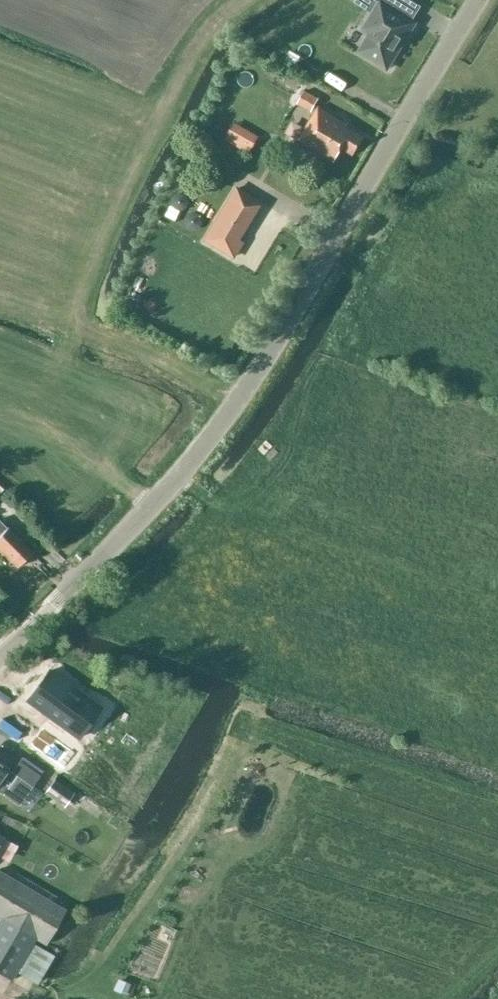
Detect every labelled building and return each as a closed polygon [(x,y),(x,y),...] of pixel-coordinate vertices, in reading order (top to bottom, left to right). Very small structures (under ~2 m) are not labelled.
[(385,5),(379,14),(374,12),(363,29),(370,34),(359,52),(387,69),(416,23),(396,11),(403,0),(376,0),(385,5)] [(297,104),(312,112),(319,98),(304,90),(297,104)] [(343,149),(353,155),(364,137),(333,118),(334,116),(319,107),(298,141),(334,163),(343,149)] [(224,140),(252,144),(254,127),(226,124),(224,140)] [(239,239),(246,228),(222,214),(206,240),(234,257),(243,242),(239,239)] [(33,553),(8,528),(7,529),(0,522),(0,548),(18,567),(33,553)] [(54,675),(33,704),(84,743),(105,714),(54,675)] [(47,758),(76,779),(88,763),(59,742),(47,758)] [(4,794),(18,775),(33,786),(41,775),(21,761),(13,771),(10,769),(9,769),(0,763),(0,791),(4,794)] [(45,793),(64,807),(74,794),(56,780),(45,793)] [(12,856),(18,846),(3,838),(0,844),(0,849),(12,856)] [(36,939),(46,945),(66,909),(0,871),(0,973),(12,980),(16,972),(37,984),(52,956),(32,945),(36,939)] [(116,979),(111,990),(123,995),(128,984),(116,979)]
